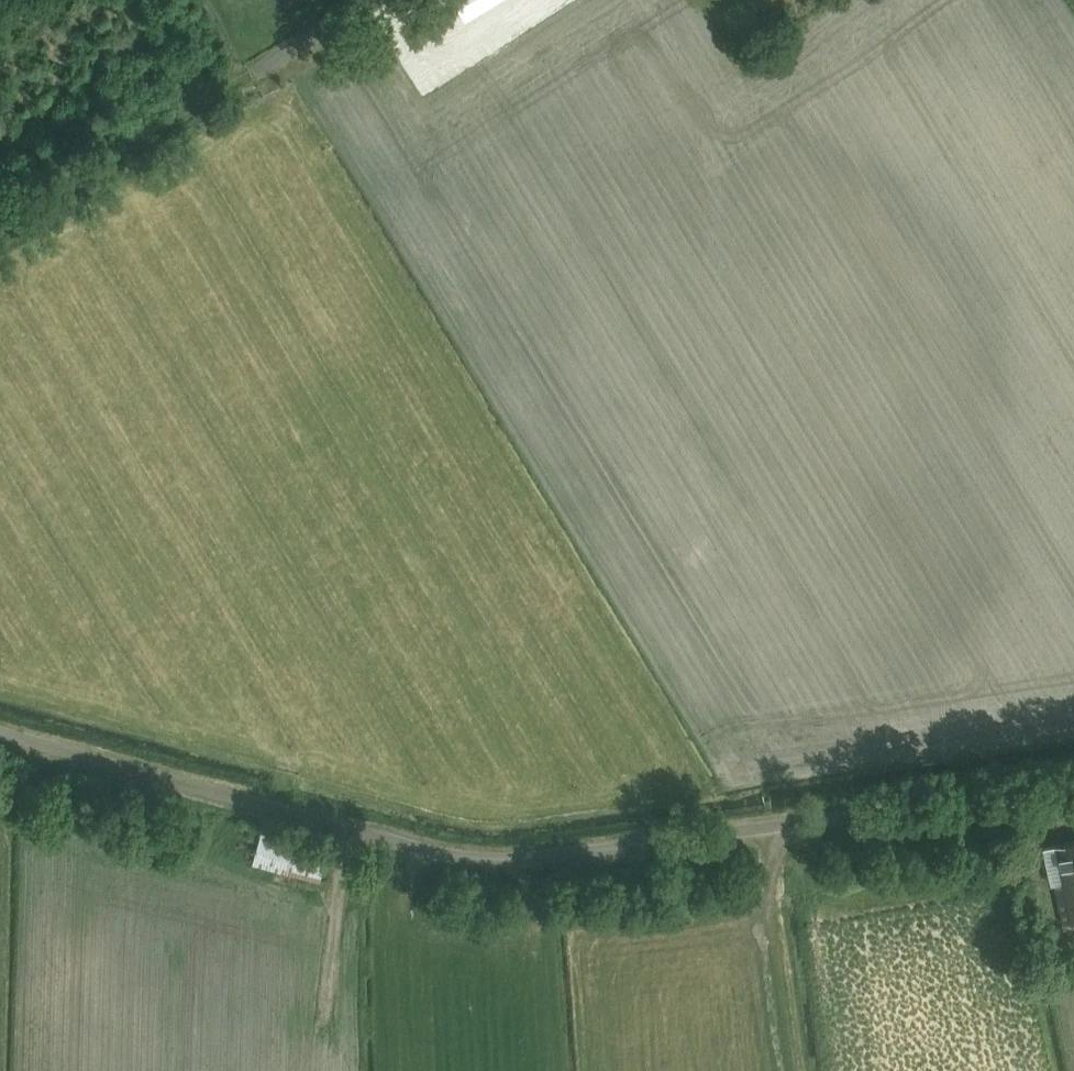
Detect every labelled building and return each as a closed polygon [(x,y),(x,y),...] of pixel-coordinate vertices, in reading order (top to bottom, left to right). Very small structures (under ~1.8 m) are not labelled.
[(466,20),(498,0),(454,0),(466,20)] [(254,864),(320,881),(328,850),(262,833),(254,864)] [(1056,845),(1064,883),(1057,885),(1065,923),(1073,921),(1073,841),(1056,845)]
